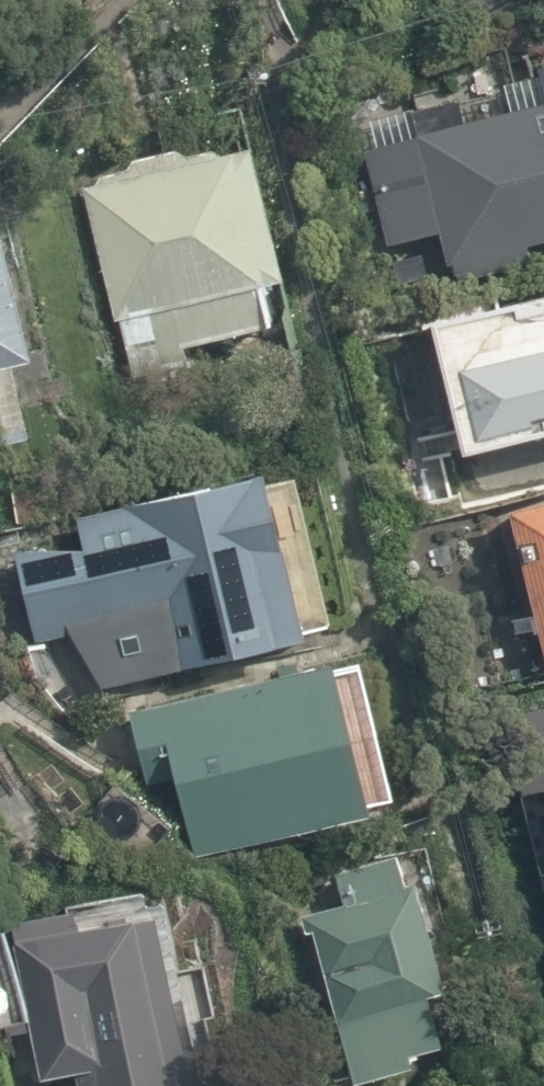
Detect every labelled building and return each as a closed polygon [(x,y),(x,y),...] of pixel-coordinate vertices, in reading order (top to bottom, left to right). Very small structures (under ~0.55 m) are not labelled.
[(524,56),(534,92),(355,141),(384,248),(439,233),(451,277),(539,253),(535,238),(543,235),(543,51),(524,56)] [(129,159),(83,186),(129,363),(290,324),(247,148),(186,146),(129,159)] [(29,357),(0,249),(0,365),(29,357)] [(426,310),(462,453),(543,433),(543,280),(426,310)] [(9,443),(0,407),(0,445),(9,443)] [(76,533),(11,549),(37,660),(153,632),(165,681),(328,642),(286,466),(72,517),(76,533)] [(513,498),(543,621),(543,490),(513,498)] [(127,712),(139,767),(177,759),(199,854),(373,814),(339,664),(127,712)] [(417,1077),(412,1055),(440,1047),(430,1007),(455,1001),(422,870),(300,901),(347,1085),(383,1085),(417,1077)] [(170,913),(29,942),(45,1022),(32,1024),(44,1082),(71,1077),(73,1085),(205,1085),(170,913)]
